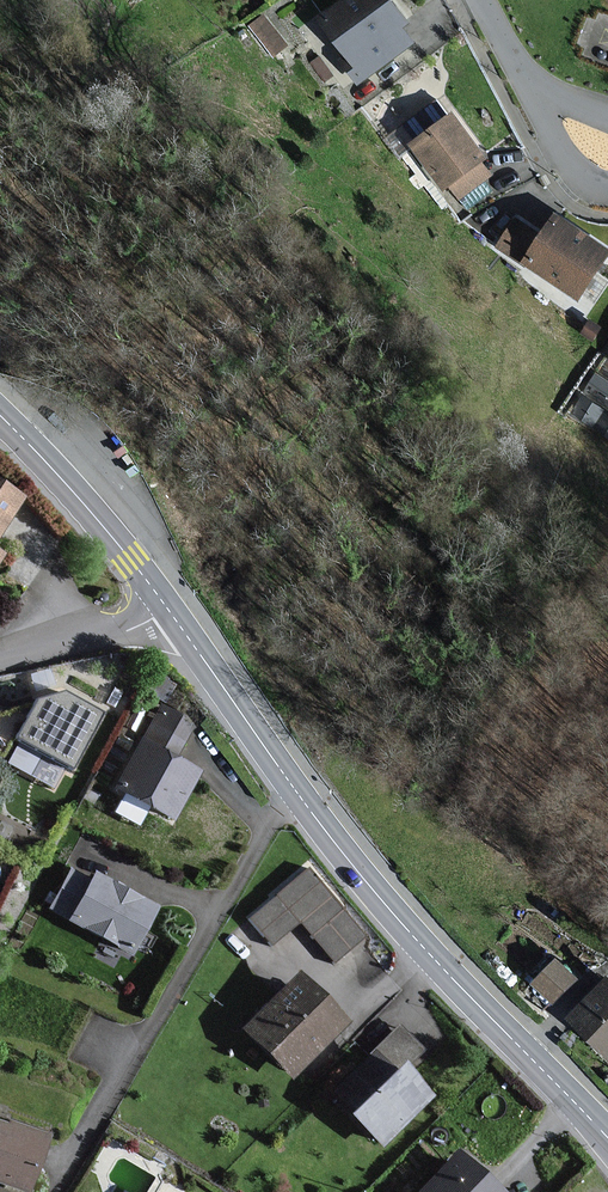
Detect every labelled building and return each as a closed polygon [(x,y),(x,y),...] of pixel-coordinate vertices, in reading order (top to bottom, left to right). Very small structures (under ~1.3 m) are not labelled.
[(391,0),(346,0),(347,1),(317,19),(354,80),(410,47),(399,29),(406,25),(391,0)] [(491,175),(452,117),(413,142),(452,200),(491,175)] [(557,216),(522,266),(576,305),(607,260),(607,252),(557,216)] [(593,367),(572,413),(607,429),(607,374),(593,367)] [(0,488),(0,532),(20,501),(0,488)] [(61,797),(103,716),(61,694),(0,714),(0,766),(61,797)] [(193,726),(159,708),(147,730),(182,748),(193,726)] [(200,777),(134,743),(109,791),(175,824),(200,777)] [(82,877),(69,869),(47,906),(63,915),(59,920),(124,959),(153,911),(86,870),(82,877)] [(361,938),(308,874),(253,920),(270,941),(298,918),(334,961),(361,938)] [(577,979),(559,960),(535,983),(553,1001),(577,979)] [(342,1024),(296,977),(243,1029),(289,1076),(342,1024)] [(571,1016),(607,1052),(607,979),(571,1016)] [(421,1050),(397,1027),(331,1097),(344,1109),(342,1114),(378,1148),(424,1099),(398,1074),(421,1050)] [(0,1130),(0,1186),(18,1191),(28,1191),(44,1144),(0,1130)] [(456,1157),(423,1191),(493,1191),(456,1157)]
